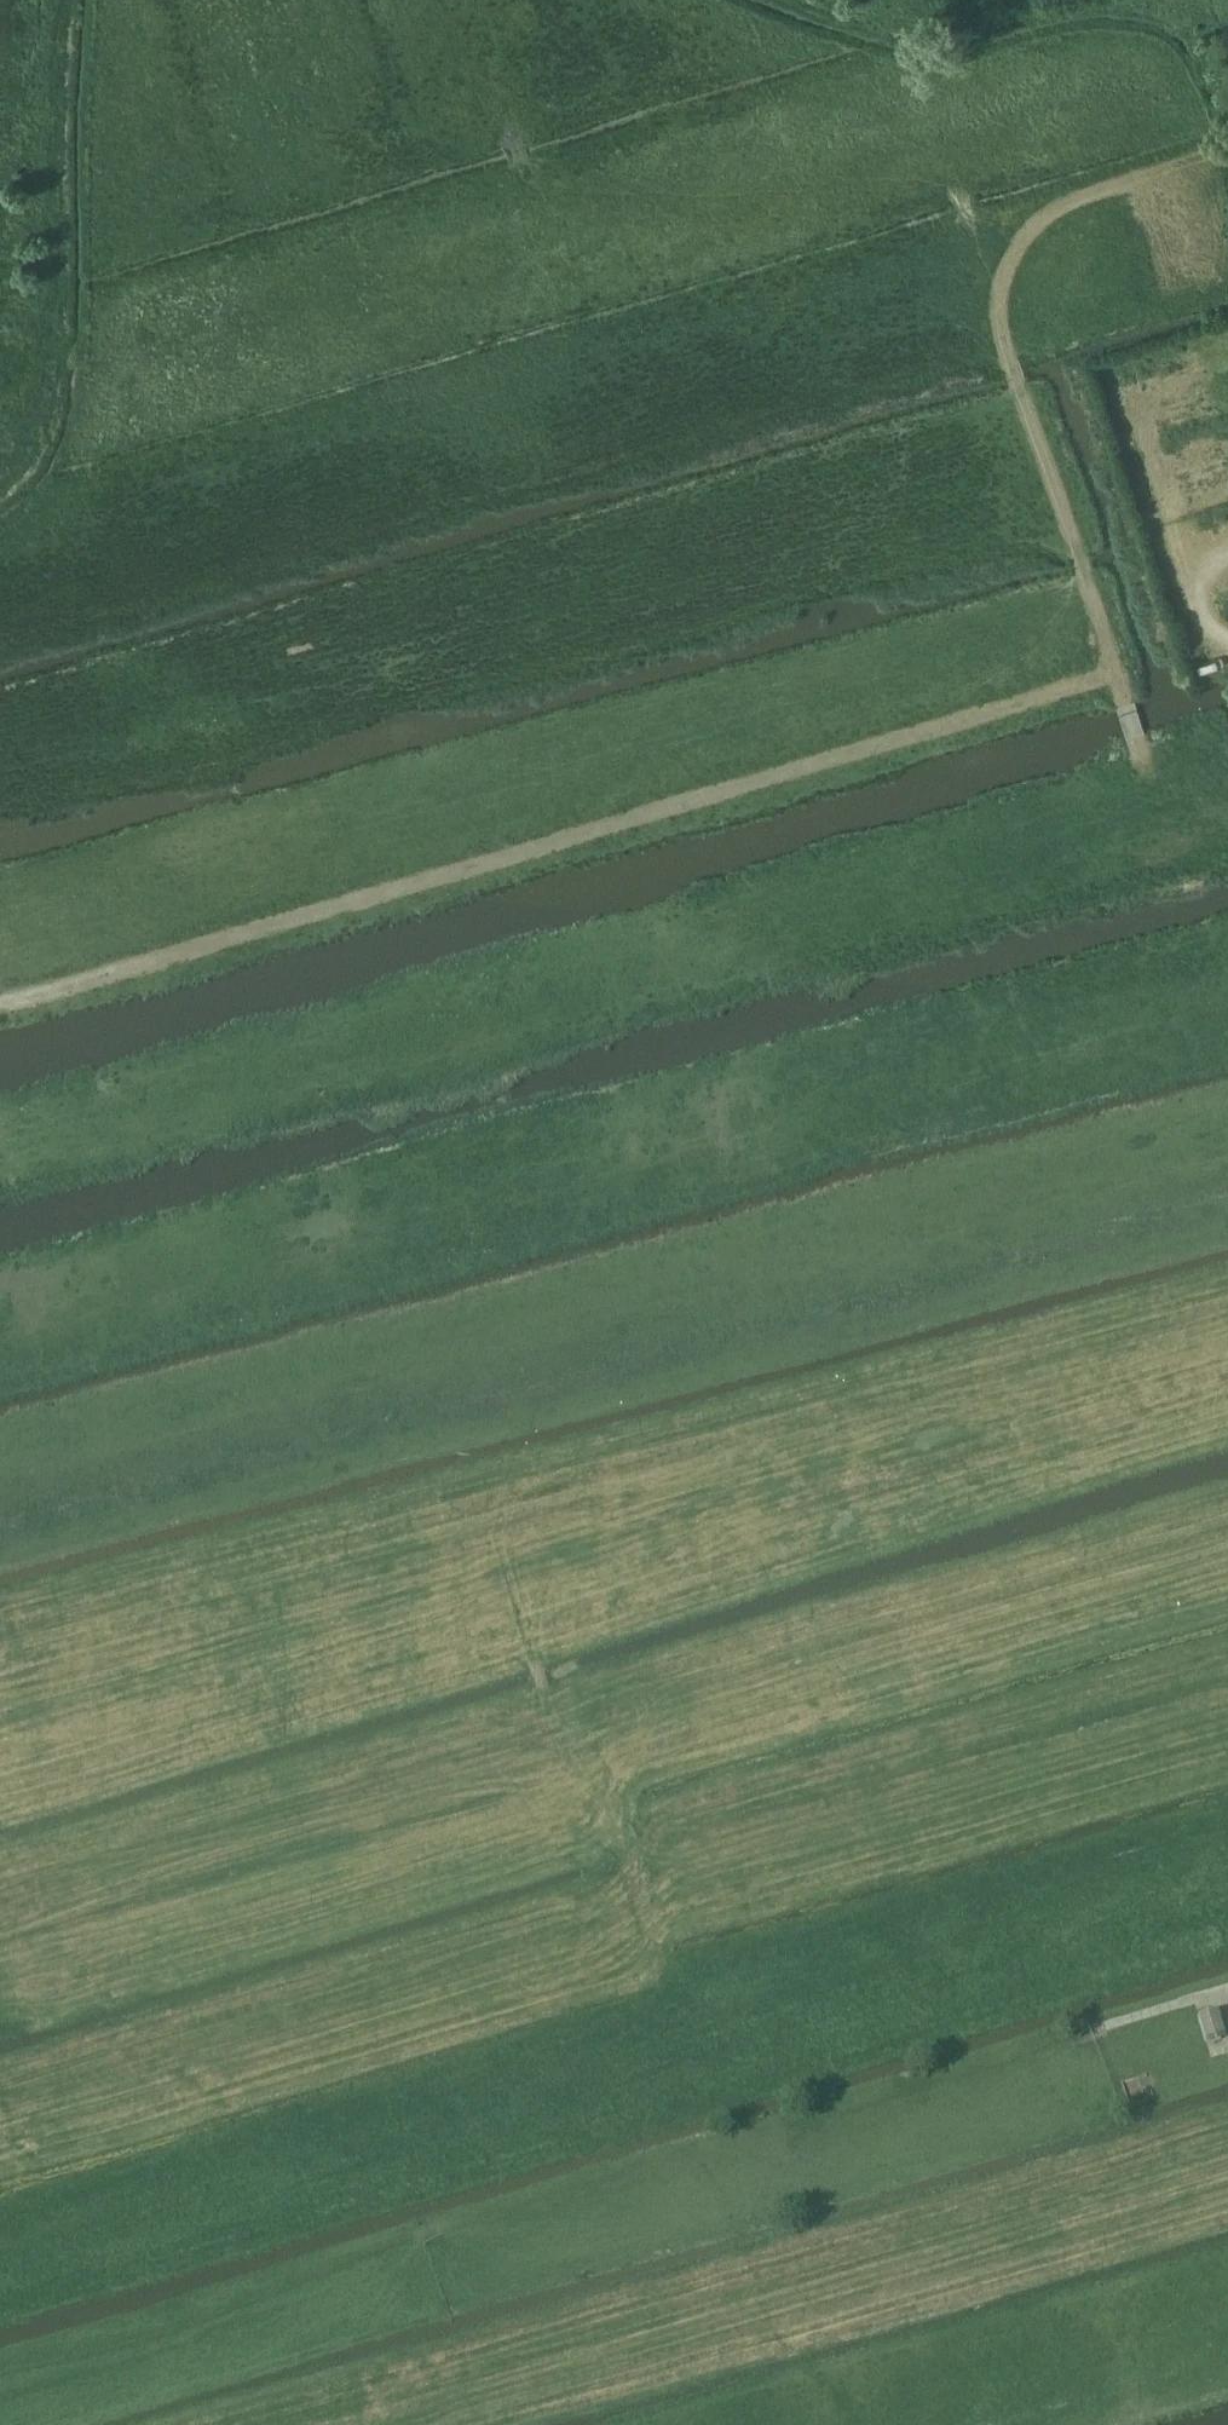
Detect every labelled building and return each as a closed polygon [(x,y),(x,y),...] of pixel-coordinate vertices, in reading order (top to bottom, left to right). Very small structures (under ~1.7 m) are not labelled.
[(1207,2043),(1227,2038),(1219,2009),(1199,2014),(1207,2043)]
